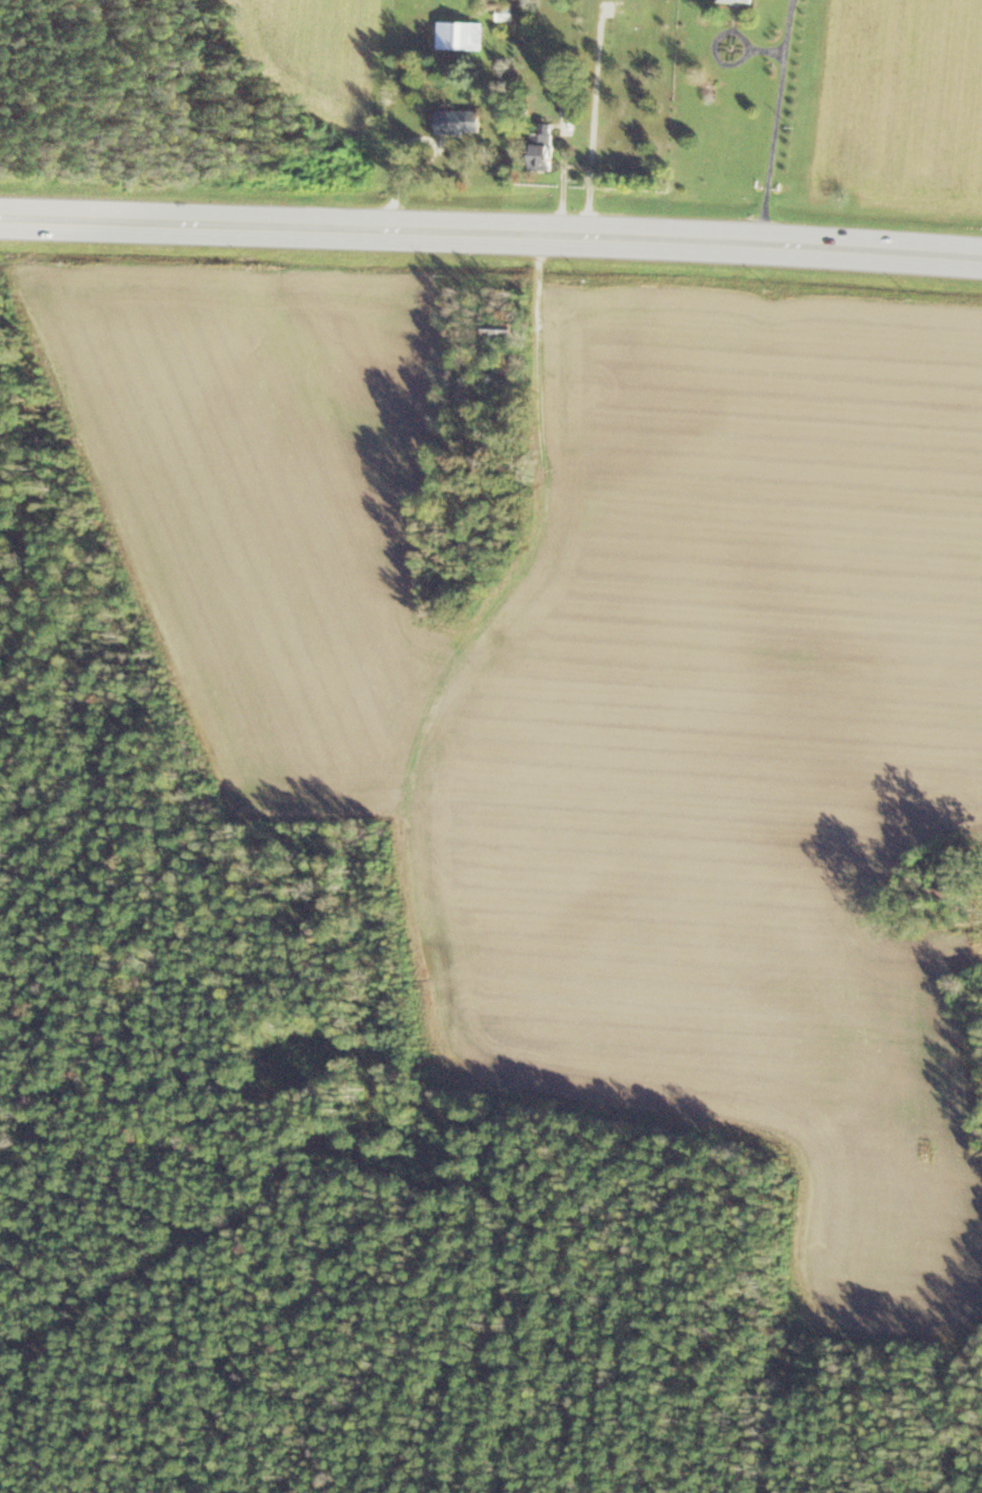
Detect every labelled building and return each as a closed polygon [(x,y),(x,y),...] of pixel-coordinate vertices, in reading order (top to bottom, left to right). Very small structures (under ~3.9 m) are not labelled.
[(497,7),(497,18),(511,18),(511,7),(497,7)] [(481,49),(481,21),(436,21),(436,48),(481,49)] [(434,134),(477,134),(477,109),(434,109),(434,134)] [(550,132),(528,132),(528,169),(550,169),(550,132)] [(481,337),(510,337),(510,318),(481,318),(481,337)]
